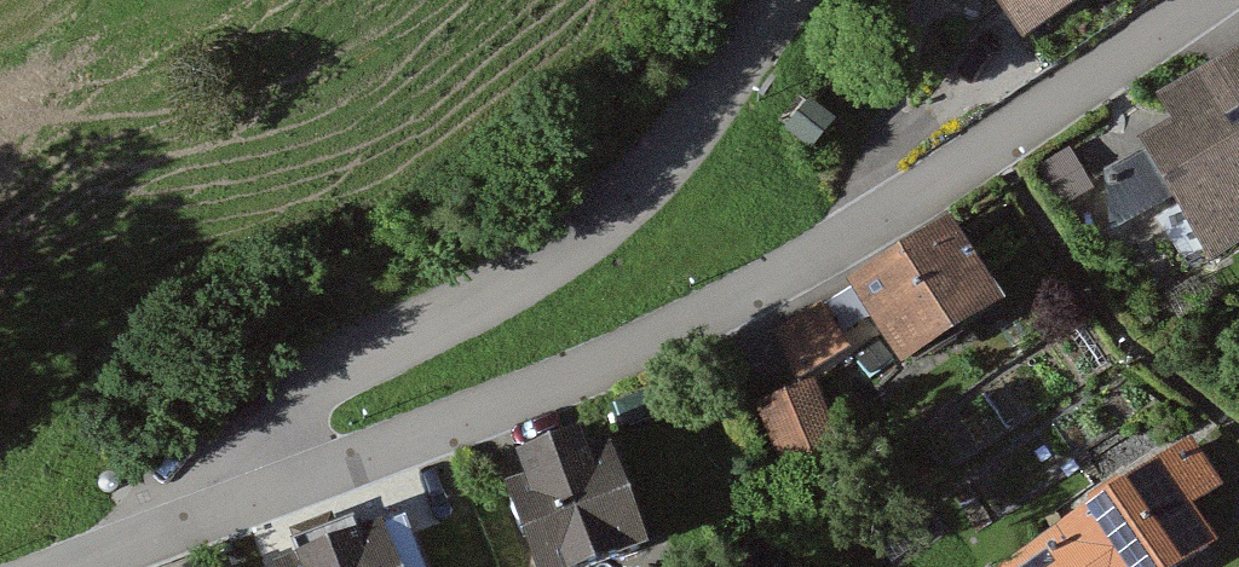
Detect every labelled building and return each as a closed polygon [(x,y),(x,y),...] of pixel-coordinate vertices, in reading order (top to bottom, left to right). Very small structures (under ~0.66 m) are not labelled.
[(1004,63),(1097,0),(962,0),(1004,63)] [(1169,110),(1180,128),(1117,167),(1149,218),(1174,202),(1220,276),(1238,264),(1238,67),(1169,110)] [(1012,318),(954,226),(771,342),(802,391),(880,341),(907,384),(1012,318)] [(848,467),(819,395),(766,416),(795,488),(848,467)] [(994,566),(995,566),(1176,566),(1218,539),(1192,501),(1220,483),(1188,435),(994,566)] [(606,450),(505,485),(535,566),(635,566),(647,563),(606,450)] [(411,566),(466,566),(441,506),(394,526),(411,566)] [(274,566),(402,566),(381,515),(360,523),(355,510),(290,536),(295,549),(271,559),(274,566)]
